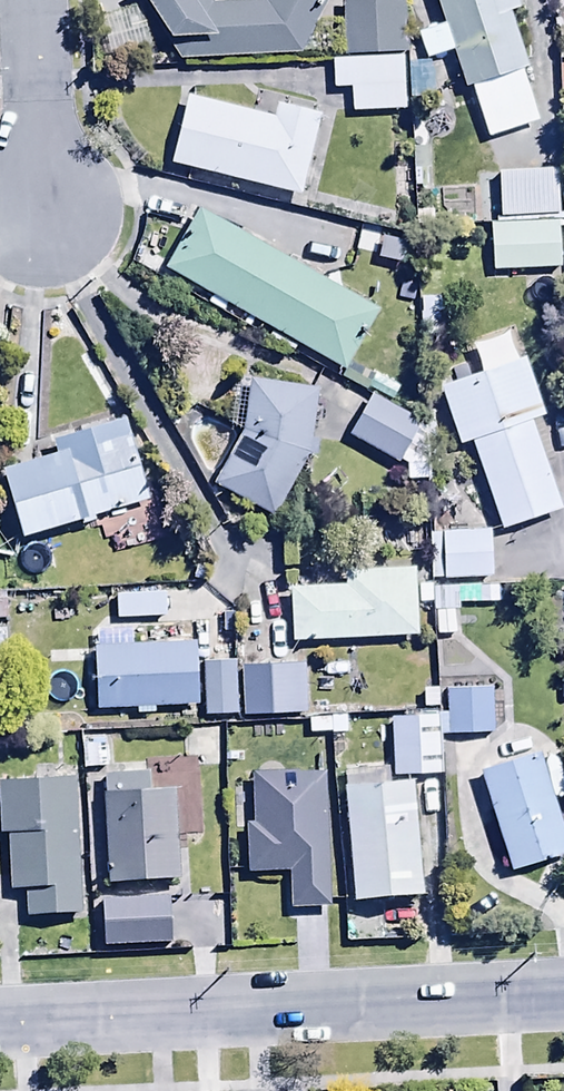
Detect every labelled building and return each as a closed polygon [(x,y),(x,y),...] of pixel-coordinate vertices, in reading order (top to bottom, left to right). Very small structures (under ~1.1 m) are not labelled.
[(207,0),(147,0),(187,64),(305,57),(334,0),(269,0),(266,6),(213,9),(207,0)] [(445,27),(419,36),(428,64),(454,56),(467,94),(473,92),(489,141),(540,124),(523,75),(529,73),(511,19),(524,15),(519,0),(435,0),(445,27)] [(344,4),(346,57),(407,55),(406,3),(344,4)] [(405,60),(333,64),(335,92),(353,91),(354,117),(408,114),(405,60)] [(187,100),(171,168),(302,199),(321,120),(280,110),(277,122),(187,100)] [(558,173),(498,176),(501,223),(560,220),(558,173)] [(379,313),(202,215),(168,277),(345,375),(379,313)] [(394,235),(350,224),(344,249),(388,260),(394,235)] [(560,224),(491,227),(493,274),(562,271),(560,224)] [(444,300),(420,300),(421,331),(444,331),(444,300)] [(459,451),(474,446),(504,534),(563,514),(533,425),(547,420),(527,363),(472,382),(466,365),(433,377),(459,451)] [(245,437),(213,486),(273,518),(308,452),(314,391),(249,385),(245,437)] [(373,396),(349,439),(398,467),(400,465),(410,471),(409,483),(431,485),(434,448),(427,446),(431,434),(420,430),(423,425),(373,396)] [(38,446),(39,409),(15,409),(14,445),(38,446)] [(57,458),(5,475),(24,544),(151,507),(128,423),(54,444),(57,458)] [(494,581),(493,533),(430,534),(431,582),(494,581)] [(292,592),(293,646),(420,641),(418,572),(345,575),(346,589),(292,592)] [(459,590),(435,591),(436,638),(456,637),(456,614),(460,614),(459,590)] [(167,596),(116,598),(116,623),(167,621),(167,596)] [(196,647),(95,649),(96,713),(137,713),(138,717),(155,717),(155,711),(198,710),(196,647)] [(304,666),(243,669),(246,721),(307,718),(304,666)] [(236,667),(204,667),(204,721),(236,721),(236,667)] [(492,691),(447,692),(449,738),(494,737),(492,691)] [(393,725),(394,781),(443,780),(441,724),(393,725)] [(83,740),(83,770),(108,770),(107,740),(83,740)] [(482,777),(512,877),(563,862),(563,837),(541,760),(482,777)] [(248,826),(248,878),(289,878),(289,913),(331,913),(325,778),(283,778),(277,769),(267,766),(260,769),(256,775),(255,795),(234,795),(234,826),(248,826)] [(345,770),(354,907),(422,902),(415,785),(390,787),(389,768),(345,770)] [(148,778),(106,780),(109,891),(181,889),(178,794),(148,795),(148,778)] [(0,785),(0,801),(1,839),(9,839),(12,897),(26,896),(28,924),(82,922),(75,782),(0,785)] [(102,908),(103,948),(170,946),(169,906),(102,908)]
